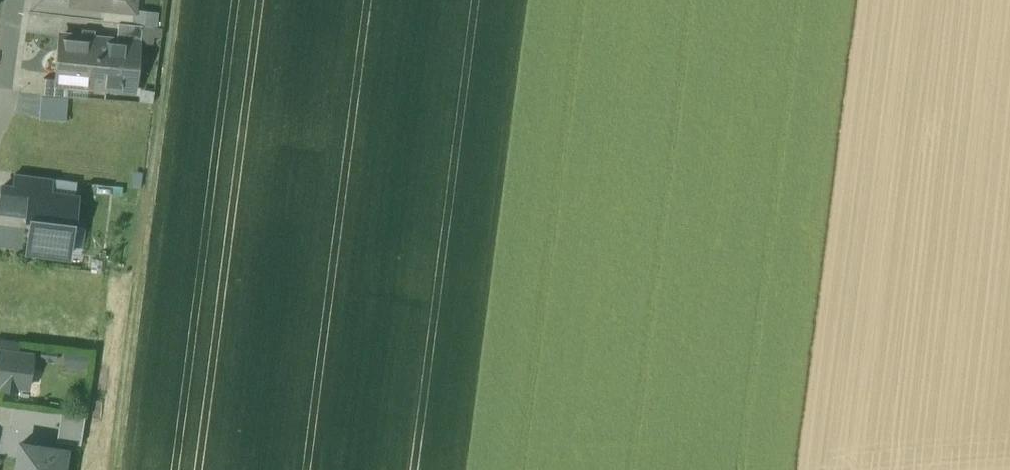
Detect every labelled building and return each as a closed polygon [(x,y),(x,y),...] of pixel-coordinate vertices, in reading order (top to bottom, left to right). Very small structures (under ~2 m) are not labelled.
[(71,5),(102,8),(133,11),(134,0),(71,0),(71,5)] [(133,11),(102,8),(101,21),(117,23),(131,24),(133,11)] [(131,24),(117,23),(116,38),(125,39),(125,43),(138,44),(138,46),(140,46),(142,25),(131,24)] [(93,31),(82,30),(81,38),(60,36),(56,79),(67,80),(67,82),(105,86),(109,46),(109,45),(109,41),(93,40),(93,31)] [(125,39),(116,38),(115,46),(109,46),(105,86),(120,87),(120,84),(121,84),(122,80),(135,81),(138,46),(138,44),(125,43),(125,39)] [(56,79),(43,78),(41,95),(66,96),(67,82),(67,80),(56,79)] [(64,119),(66,96),(41,95),(40,117),(64,119)] [(0,207),(0,211),(27,214),(30,191),(49,193),(51,178),(15,173),(13,187),(3,186),(0,207)] [(49,193),(30,191),(27,214),(27,219),(30,220),(26,251),(68,256),(76,197),(49,193)] [(0,350),(0,383),(1,383),(0,387),(15,389),(16,385),(28,386),(32,354),(0,350)] [(84,417),(60,413),(56,441),(80,444),(84,417)] [(20,443),(16,469),(62,469),(65,450),(20,443)]
